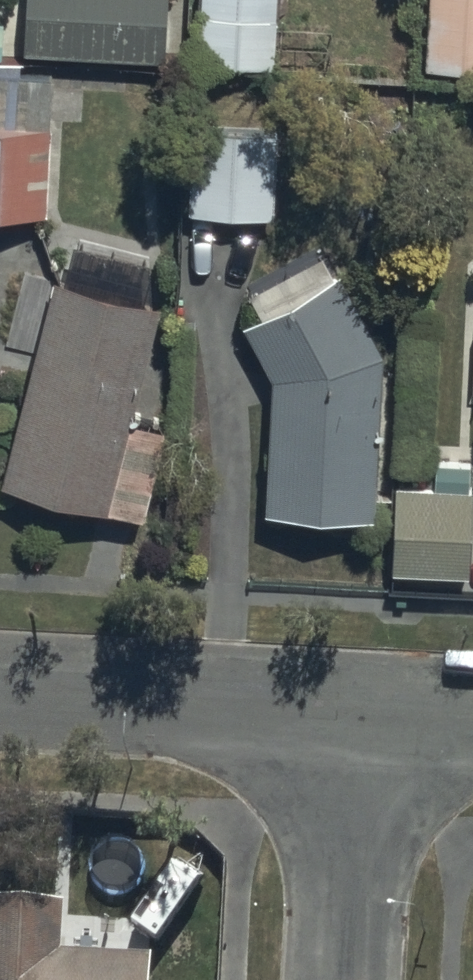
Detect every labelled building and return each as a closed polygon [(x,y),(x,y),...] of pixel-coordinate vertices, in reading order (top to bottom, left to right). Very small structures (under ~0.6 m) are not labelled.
[(27,56),(168,60),(170,0),(29,0),(27,56)] [(196,66),(277,70),(280,0),(199,0),(196,66)] [(428,72),(472,75),(472,0),(431,0),(428,72)] [(47,220),(51,130),(53,83),(0,81),(0,218),(47,220)] [(194,135),(190,216),(279,220),(283,139),(194,135)] [(323,259),(251,298),(264,321),(248,330),(275,380),(269,514),(374,519),(382,357),(340,280),(336,282),(323,259)] [(7,348),(36,355),(3,488),(146,524),(168,434),(135,426),(164,310),(25,275),(7,348)] [(395,491),(390,574),(468,579),(472,502),(472,496),(395,491)] [(0,917),(0,979),(159,979),(159,973),(66,967),(69,922),(0,917)]
